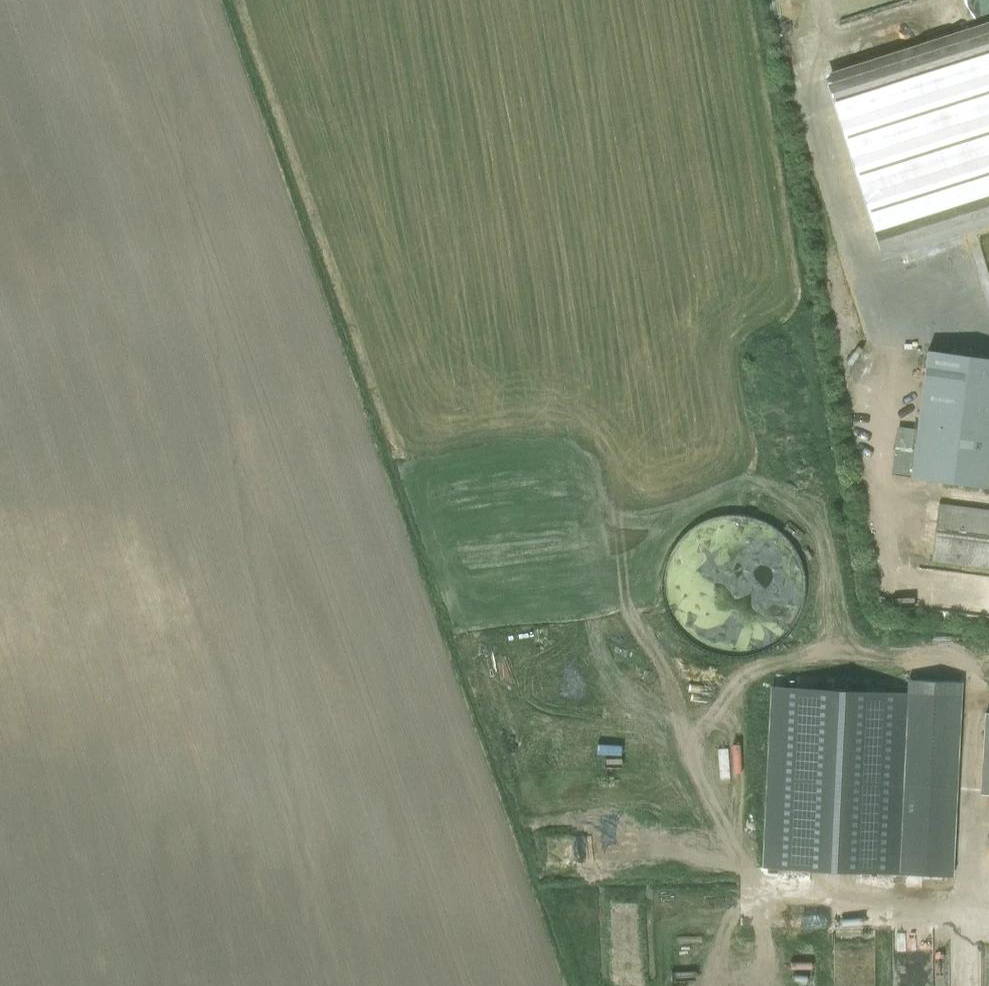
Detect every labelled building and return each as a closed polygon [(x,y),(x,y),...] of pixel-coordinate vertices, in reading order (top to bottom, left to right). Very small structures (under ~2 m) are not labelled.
[(988,214),(988,32),(827,83),(880,249),(988,214)] [(926,348),(912,443),(894,441),(890,473),(988,486),(988,481),(988,357),(926,348)] [(938,502),(930,560),(988,568),(988,509),(938,502)] [(759,866),(950,876),(960,680),(905,677),(905,690),(769,683),(759,866)] [(982,712),(981,792),(988,792),(988,713),(982,712)] [(884,985),(915,985),(915,941),(884,941),(884,985)]
